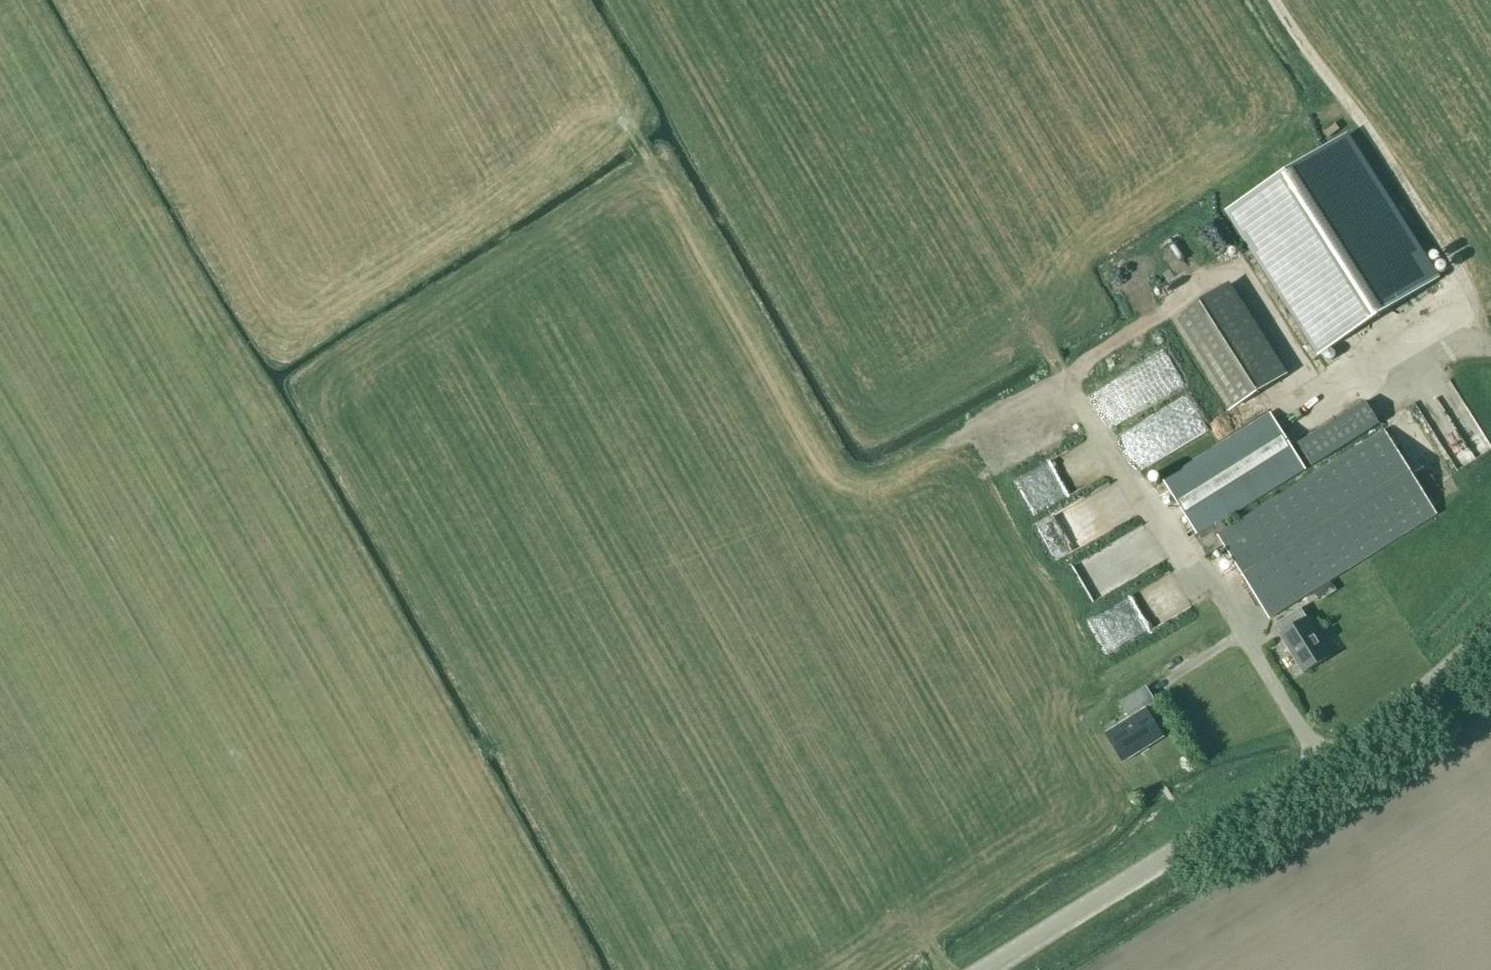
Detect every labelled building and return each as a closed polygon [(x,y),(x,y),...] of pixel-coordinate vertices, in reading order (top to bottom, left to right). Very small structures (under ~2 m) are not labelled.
[(1317,356),(1440,278),(1347,133),(1225,212),(1317,356)] [(1287,374),(1230,282),(1170,319),(1228,411),(1287,374)] [(1312,466),(1380,423),(1366,401),(1298,443),(1312,466)] [(1269,617),(1436,514),(1384,430),(1227,529),(1222,520),(1304,468),(1270,414),(1164,481),(1198,535),(1213,526),(1269,617)] [(1178,448),(1169,424),(1151,431),(1161,455),(1178,448)] [(1119,494),(1109,503),(1118,514),(1128,505),(1119,494)] [(1303,673),(1330,656),(1307,618),(1300,608),(1280,621),(1286,631),(1280,635),(1303,673)] [(1148,746),(1163,737),(1145,709),(1143,710),(1139,704),(1152,696),(1146,686),(1119,703),(1130,719),(1106,734),(1123,762),(1139,752),(1138,750),(1146,745),(1148,746)]
